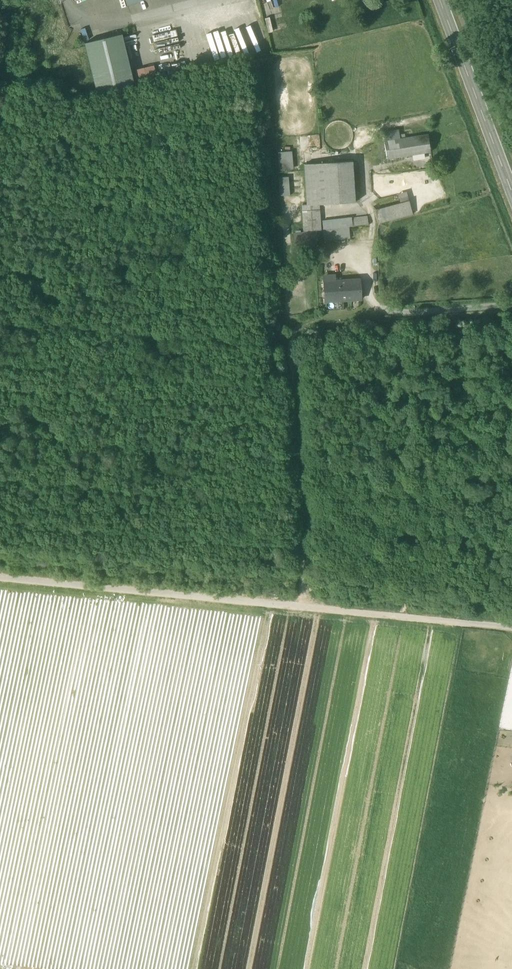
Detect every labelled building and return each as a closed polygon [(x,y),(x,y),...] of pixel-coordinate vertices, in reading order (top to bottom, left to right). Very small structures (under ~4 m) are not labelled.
[(122,34),(85,43),(96,92),(133,83),(122,34)] [(154,66),(134,71),(137,81),(156,76),(154,66)] [(385,141),(399,139),(398,130),(383,132),(385,141)] [(385,141),(387,158),(412,155),(423,153),(430,152),(428,135),(399,139),(385,141)] [(424,160),(423,153),(412,155),(413,161),(424,160)] [(276,156),(277,171),(293,170),(293,155),(276,156)] [(349,163),(321,164),(323,206),(351,205),(349,163)] [(318,207),(323,206),(321,164),(304,165),(307,206),(307,207),(318,207)] [(289,177),(279,178),(280,196),(290,196),(289,177)] [(401,205),(410,202),(407,192),(398,195),(401,205)] [(376,212),(379,223),(413,213),(410,202),(401,205),(376,212)] [(320,232),(318,207),(307,207),(307,206),(302,206),(303,233),(317,232),(320,232)] [(323,220),(324,229),(331,228),(353,225),(369,224),(368,218),(353,219),(353,217),(323,220)] [(353,225),(331,228),(332,239),(354,237),(353,225)] [(317,240),(317,232),(303,233),(296,233),(296,241),(317,240)] [(323,280),(325,304),(359,302),(358,282),(333,284),(333,279),(323,280)]
